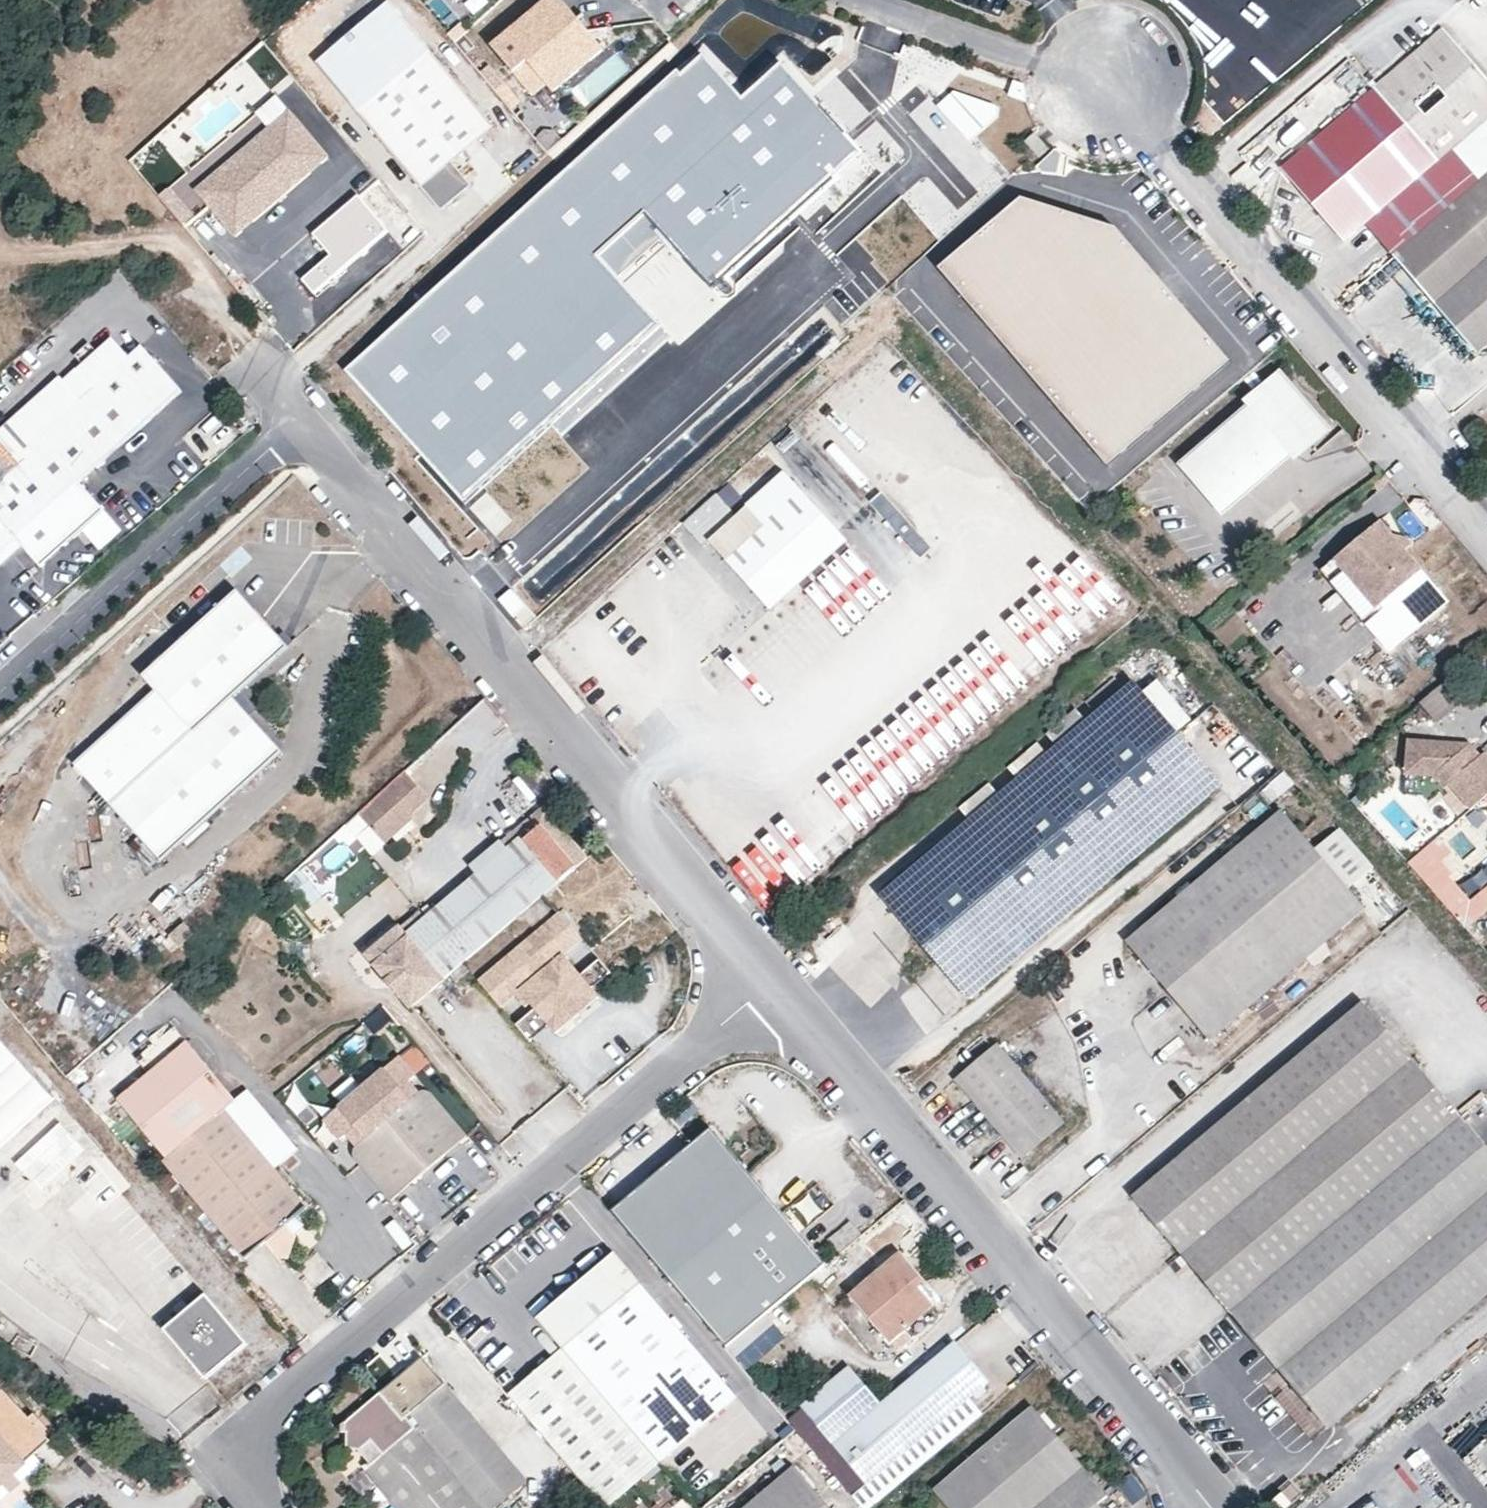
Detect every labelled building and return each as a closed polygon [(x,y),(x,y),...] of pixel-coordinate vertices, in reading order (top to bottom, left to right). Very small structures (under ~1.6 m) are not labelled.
[(531,91),(551,74),(558,81),(601,45),(563,0),(537,0),(489,41),(531,91)] [(448,157),(490,122),(390,4),(319,65),(439,206),(469,181),(448,157)] [(1458,64),(1468,55),(1438,18),(1278,159),(1309,195),(1458,64)] [(343,370),(462,499),(660,326),(595,252),(643,210),(709,285),(861,150),(779,62),(740,96),(696,51),(343,370)] [(1358,219),(1423,163),(1436,178),(1447,168),(1434,153),(1486,105),(1486,76),(1468,55),(1458,64),(1309,195),(1341,234),(1358,219)] [(1388,255),(1486,169),(1486,105),(1434,153),(1447,168),(1436,178),(1423,163),(1358,219),(1388,255)] [(295,118),(285,107),(266,123),(276,135),(295,118)] [(221,181),(202,197),(235,235),(327,156),(295,118),(276,135),(266,123),(212,170),(221,181)] [(1038,157),(1048,149),(1035,133),(1025,142),(1038,157)] [(1388,255),(1471,351),(1486,337),(1486,169),(1388,255)] [(193,186),(202,197),(221,181),(212,170),(193,186)] [(1108,222),(1021,195),(945,260),(1112,454),(1224,357),(1108,222)] [(395,237),(362,199),(315,238),(335,261),(307,284),(320,300),(395,237)] [(142,346),(130,357),(113,338),(98,352),(89,343),(75,356),(83,365),(78,370),(77,368),(64,380),(60,377),(0,430),(0,565),(1,566),(23,547),(42,568),(106,511),(81,483),(183,392),(142,346)] [(891,375),(902,365),(888,348),(877,358),(891,375)] [(1331,433),(1283,377),(1251,404),(1255,408),(1185,467),(1226,515),(1295,456),(1298,460),(1331,433)] [(818,483),(797,460),(709,537),(770,606),(869,518),(852,498),(830,518),(807,493),(818,483)] [(1390,484),(1384,477),(1372,487),(1378,494),(1390,484)] [(917,554),(927,546),(880,491),(871,499),(917,554)] [(1423,570),(1381,521),(1322,570),(1363,620),(1423,570)] [(1071,641),(1121,595),(1077,549),(1028,595),(1071,641)] [(1448,600),(1423,570),(1363,620),(1388,650),(1448,600)] [(289,648),(238,593),(144,678),(156,691),(74,766),(163,862),(283,752),(234,698),(289,648)] [(1011,608),(923,687),(963,732),(1020,681),(1021,681),(1052,653),(1011,608)] [(1469,697),(1453,678),(1421,705),(1437,724),(1469,697)] [(1134,682),(882,894),(970,999),(1222,787),(1175,733),(1191,720),(1158,681),(1144,693),(1134,682)] [(1230,723),(1214,705),(1185,731),(1201,749),(1230,723)] [(761,907),(953,758),(913,707),(722,857),(761,907)] [(1484,754),(1481,757),(1471,745),(1408,741),(1405,775),(1435,776),(1446,789),(1450,784),(1471,809),(1486,794),(1486,757),(1484,754)] [(411,816),(430,798),(405,771),(346,824),(358,838),(370,828),(385,844),(414,819),(411,816)] [(1285,771),(1267,783),(1275,795),(1293,783),(1285,771)] [(411,1008),(587,858),(544,806),(502,842),(511,852),(480,878),(408,938),(400,928),(367,956),(411,1008)] [(1358,902),(1276,808),(1125,938),(1207,1033),(1358,902)] [(1451,848),(1439,833),(1407,859),(1463,927),(1486,907),(1486,899),(1478,889),(1468,897),(1437,859),(1451,848)] [(480,878),(511,852),(502,842),(471,868),(480,878)] [(323,897),(298,868),(281,883),(305,912),(323,897)] [(1351,883),(1375,923),(1396,911),(1372,871),(1351,883)] [(559,911),(479,979),(502,1005),(516,993),(563,954),(582,938),(559,911)] [(191,931),(176,944),(185,955),(201,941),(191,931)] [(563,954),(516,993),(526,1005),(531,1001),(536,1006),(550,1023),(557,1031),(598,996),(591,987),(580,974),(563,954)] [(580,974),(591,987),(610,971),(599,958),(580,974)] [(383,1004),(363,1019),(374,1033),(393,1018),(383,1004)] [(517,1023),(531,1039),(550,1023),(536,1006),(517,1023)] [(1458,1123),(1354,1007),(1134,1201),(1229,1315),(1458,1123)] [(113,1104),(162,1160),(230,1101),(167,1029),(130,1062),(143,1077),(113,1104)] [(0,1043),(0,1141),(49,1097),(0,1043)] [(1002,1050),(963,1082),(1029,1161),(1070,1126),(1002,1050)] [(391,1200),(467,1136),(435,1096),(432,1093),(423,1091),(420,1092),(410,1080),(416,1074),(400,1055),(362,1087),(324,1119),(341,1138),(347,1133),(358,1145),(355,1149),(355,1154),(356,1158),(391,1200)] [(1482,1103),(1469,1088),(1452,1101),(1466,1117),(1482,1103)] [(222,1110),(235,1126),(271,1169),(294,1150),(245,1092),(222,1110)] [(1466,1117),(1480,1133),(1486,1126),(1486,1108),(1482,1103),(1466,1117)] [(222,1110),(160,1164),(244,1261),(304,1208),(271,1169),(235,1126),(222,1110)] [(1458,1123),(1229,1315),(1329,1429),(1486,1295),(1486,1155),(1458,1123)] [(817,1264),(706,1138),(622,1211),(734,1337),(817,1264)] [(65,1145),(17,1188),(32,1205),(57,1183),(64,1192),(81,1178),(106,1206),(128,1187),(88,1142),(74,1154),(65,1145)] [(836,1250),(860,1232),(850,1219),(826,1236),(836,1250)] [(930,1283),(903,1253),(840,1309),(875,1348),(882,1356),(938,1306),(924,1289),(930,1283)] [(571,1357),(593,1382),(565,1406),(544,1381),(517,1404),(603,1507),(605,1507),(735,1399),(615,1256),(538,1319),(571,1357)] [(244,1339),(202,1289),(160,1325),(202,1375),(244,1339)] [(988,1380),(955,1342),(882,1405),(850,1369),(802,1411),(864,1485),(988,1380)] [(544,1381),(565,1406),(593,1382),(571,1357),(544,1381)] [(528,1480),(424,1358),(336,1435),(379,1487),(396,1507),(494,1507),(528,1480)] [(1161,1372),(1155,1365),(1150,1369),(1156,1376),(1161,1372)] [(1156,1376),(1160,1382),(1165,1378),(1161,1372),(1156,1376)] [(0,1483),(11,1474),(21,1482),(43,1463),(35,1452),(58,1433),(30,1402),(19,1411),(0,1390),(0,1483)] [(1033,1419),(1047,1434),(1048,1434),(1053,1430),(1039,1414),(1033,1419)] [(943,1507),(1099,1507),(1105,1503),(1048,1434),(1047,1434),(1033,1419),(935,1499),(943,1507)] [(336,1435),(320,1447),(362,1500),(379,1487),(336,1435)] [(47,1443),(35,1452),(43,1463),(54,1453),(47,1443)] [(1299,1466),(1276,1485),(1293,1505),(1316,1485),(1299,1466)] [(796,1473),(753,1507),(824,1507),(796,1473)] [(0,1483),(8,1494),(21,1482),(11,1474),(0,1483)]
